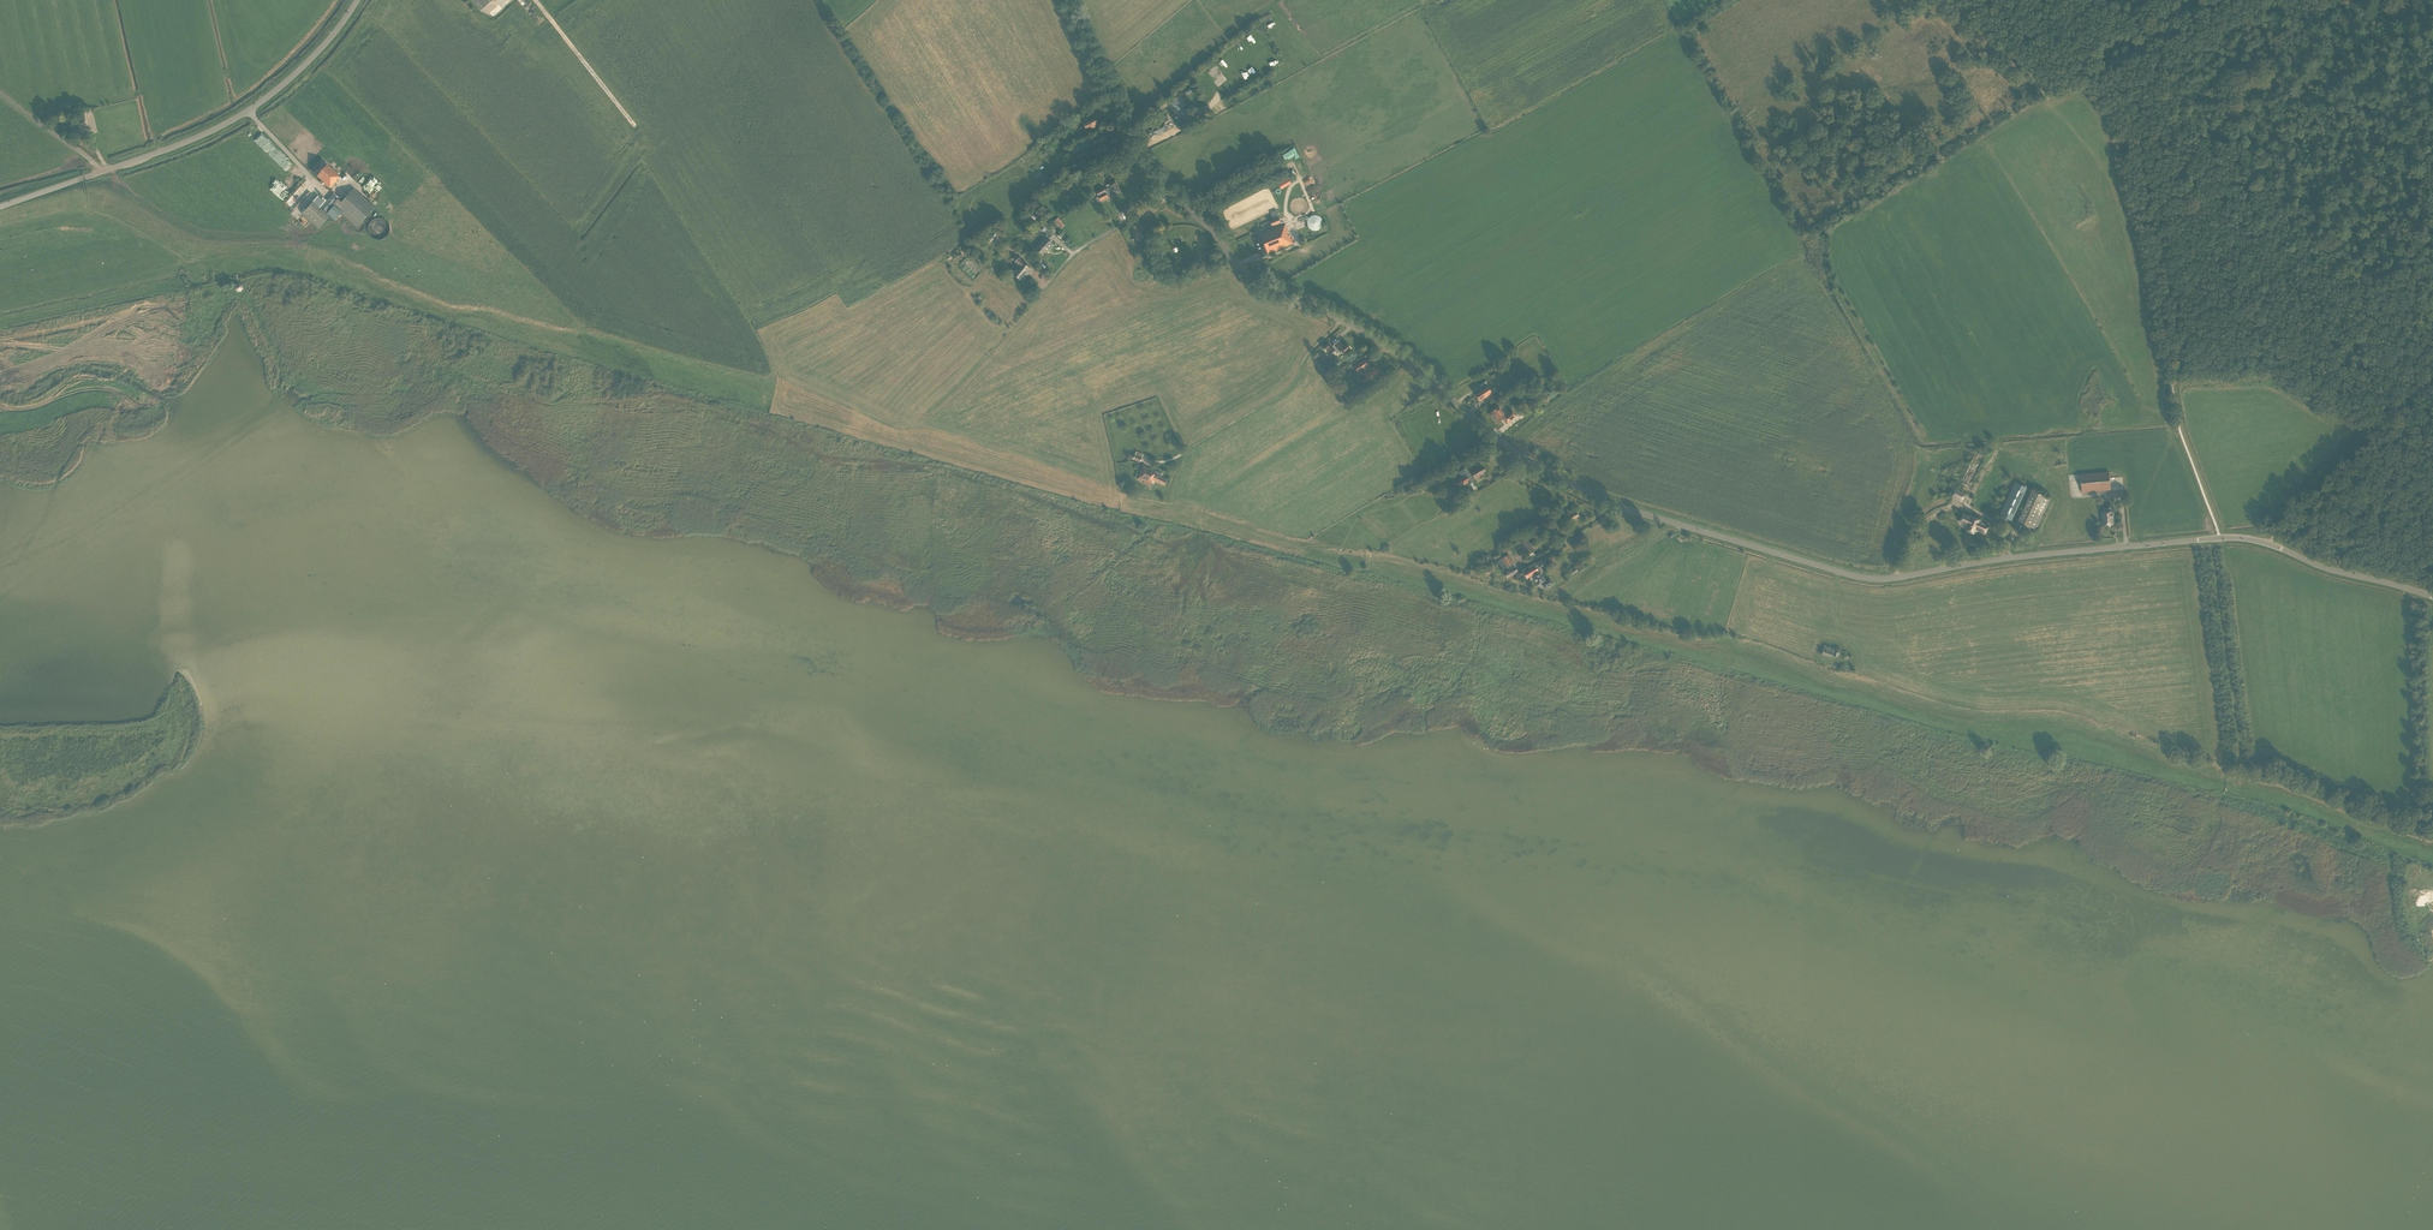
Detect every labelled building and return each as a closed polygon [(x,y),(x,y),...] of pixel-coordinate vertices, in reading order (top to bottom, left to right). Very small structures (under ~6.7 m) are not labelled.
[(538,13),(537,11),(534,8),(532,5),(529,3),(528,0),(517,0),(521,6),(526,11),(527,14),(533,20),(535,23),(538,25),(541,22),(544,20),(543,18),(538,13)] [(526,25),(529,22),(517,9),(513,13),(526,25)] [(1221,83),(1222,85),(1227,82),(1217,67),(1208,72),(1217,86),(1221,83)] [(1174,109),(1185,104),(1181,96),(1170,101),(1174,109)] [(1176,113),(1166,101),(1159,108),(1166,116),(1163,119),(1154,122),(1156,126),(1147,130),(1151,138),(1168,130),(1165,122),(1168,119),(1168,120),(1176,113)] [(1084,124),(1087,130),(1091,128),(1092,129),(1095,128),(1094,126),(1097,124),(1094,118),(1084,124)] [(76,128),(70,129),(71,136),(77,134),(78,137),(84,136),(84,132),(86,131),(86,127),(83,127),(82,122),(75,124),(76,128)] [(261,138),(257,135),(252,139),(265,152),(273,143),(264,134),(261,138)] [(1092,141),(1094,145),(1097,143),(1098,145),(1107,141),(1104,134),(1095,139),(1092,141)] [(1091,144),(1090,143),(1091,143),(1089,138),(1070,147),(1073,152),(1079,149),(1079,150),(1091,144)] [(339,176),(322,160),(311,171),(330,188),(337,180),(336,179),(339,176)] [(1077,168),(1080,174),(1095,167),(1092,160),(1077,168)] [(1280,162),(1272,164),(1276,175),(1283,173),(1280,162)] [(1101,170),(1092,174),(1094,178),(1103,174),(1101,170)] [(364,179),(360,183),(377,199),(382,195),(364,179)] [(1118,187),(1115,181),(1109,184),(1109,185),(1106,186),(1108,189),(1104,190),(1104,188),(1097,192),(1099,196),(1118,187)] [(285,200),(294,209),(297,205),(293,201),(306,187),(301,183),(285,200)] [(1101,201),(1108,197),(1108,196),(1111,195),(1112,197),(1114,196),(1121,192),(1118,187),(1099,196),(1101,201)] [(375,208),(354,189),(341,202),(339,200),(340,199),(333,193),(325,202),(318,196),(300,215),(316,229),(328,216),(326,214),(326,213),(334,220),(341,212),(357,227),(375,208)] [(1291,213),(1293,218),(1305,213),(1302,207),(1291,213)] [(1276,210),(1270,212),(1273,220),(1270,221),(1272,227),(1281,223),(1276,210)] [(1323,222),(1322,221),(1322,220),(1321,219),(1320,218),(1319,217),(1318,217),(1318,216),(1317,216),(1316,216),(1315,216),(1314,216),(1313,216),(1312,217),(1311,217),(1310,218),(1309,219),(1308,220),(1308,221),(1308,222),(1307,223),(1307,224),(1307,225),(1308,226),(1308,227),(1309,228),(1309,229),(1310,229),(1310,230),(1311,230),(1312,231),(1313,231),(1314,231),(1315,231),(1316,231),(1317,231),(1318,231),(1319,230),(1320,230),(1320,229),(1321,229),(1321,228),(1322,227),(1322,226),(1323,225),(1323,224),(1323,223),(1323,222)] [(387,221),(386,220),(385,220),(383,219),(382,219),(382,218),(380,218),(379,218),(377,218),(376,218),(375,218),(374,219),(373,220),(371,221),(370,222),(369,223),(369,224),(368,226),(368,227),(368,229),(368,230),(368,231),(369,233),(369,234),(370,235),(371,237),(372,237),(373,238),(375,239),(376,239),(377,239),(378,240),(379,240),(381,239),(382,239),(383,238),(384,238),(386,237),(387,236),(387,235),(388,234),(389,233),(389,231),(389,230),(390,229),(389,227),(389,226),(389,225),(388,224),(387,222),(387,221)] [(1052,223),(1059,231),(1065,225),(1058,218),(1052,223)] [(1304,221),(1296,223),(1297,230),(1305,228),(1304,221)] [(1259,252),(1259,251),(1261,256),(1292,244),(1285,225),(1259,235),(1259,234),(1253,236),(1259,252)] [(1137,226),(1132,228),(1138,241),(1143,239),(1137,226)] [(1048,240),(1054,233),(1048,228),(1045,232),(1047,235),(1035,248),(1044,256),(1054,245),(1048,240)] [(999,234),(993,229),(986,236),(992,242),(999,234)] [(1026,276),(1025,275),(1031,269),(1023,262),(1024,261),(1019,257),(1015,262),(1020,267),(1014,274),(1021,281),(1026,276)] [(238,284),(235,289),(240,293),(243,288),(238,284)] [(1347,344),(1344,347),(1339,341),(1334,345),(1334,346),(1332,347),(1329,343),(1323,348),(1326,352),(1328,350),(1332,354),(1335,351),(1336,352),(1338,352),(1339,351),(1343,356),(1351,349),(1347,344)] [(1374,365),(1369,368),(1368,366),(1369,365),(1365,359),(1354,366),(1358,373),(1363,369),(1365,371),(1362,373),(1368,381),(1371,379),(1373,381),(1378,377),(1377,375),(1379,373),(1374,365)] [(1480,401),(1484,398),(1484,399),(1492,393),(1487,386),(1479,392),(1480,392),(1476,395),(1480,401)] [(1524,407),(1528,412),(1534,407),(1530,402),(1524,407)] [(1506,424),(1517,416),(1513,411),(1510,413),(1506,417),(1498,407),(1489,414),(1497,423),(1502,419),(1506,424)] [(1143,455),(1136,452),(1134,459),(1140,462),(1143,455)] [(1149,486),(1152,480),(1164,485),(1166,480),(1160,478),(1162,474),(1143,466),(1137,479),(1143,482),(1143,483),(1149,486)] [(1486,473),(1482,466),(1471,473),(1472,473),(1470,474),(1466,468),(1458,473),(1461,478),(1456,481),(1460,487),(1470,482),(1471,484),(1473,483),(1471,481),(1473,480),(1473,479),(1475,478),(1475,479),(1486,473)] [(1435,480),(1438,484),(1451,476),(1449,472),(1435,480)] [(2081,475),(2082,493),(2111,490),(2109,472),(2081,475)] [(2026,488),(2016,483),(2000,519),(2010,523),(2026,488)] [(1952,497),(1962,502),(1966,494),(1956,489),(1956,490),(1953,496),(1952,497)] [(2050,499),(2032,491),(2017,523),(2035,532),(2050,499)] [(2102,513),(2103,517),(2103,525),(2114,524),(2113,512),(2112,512),(2111,508),(2103,509),(2103,513),(2102,513)] [(1574,511),(1568,515),(1567,513),(1565,515),(1560,519),(1561,522),(1570,517),(1572,520),(1578,516),(1574,511)] [(1960,522),(1968,526),(1966,530),(1975,535),(1982,521),(1972,516),(1971,518),(1964,514),(1960,522)] [(1532,541),(1528,543),(1525,539),(1519,543),(1527,555),(1537,549),(1532,541)] [(1518,572),(1507,556),(1502,559),(1506,567),(1501,570),(1507,579),(1518,572)] [(1523,572),(1527,579),(1532,576),(1539,572),(1538,572),(1535,566),(1523,572)] [(1546,581),(1540,571),(1538,572),(1539,572),(1532,576),(1538,586),(1542,583),(1545,590),(1554,584),(1550,579),(1546,581)] [(1834,650),(1824,647),(1822,654),(1831,657),(1834,650)]
